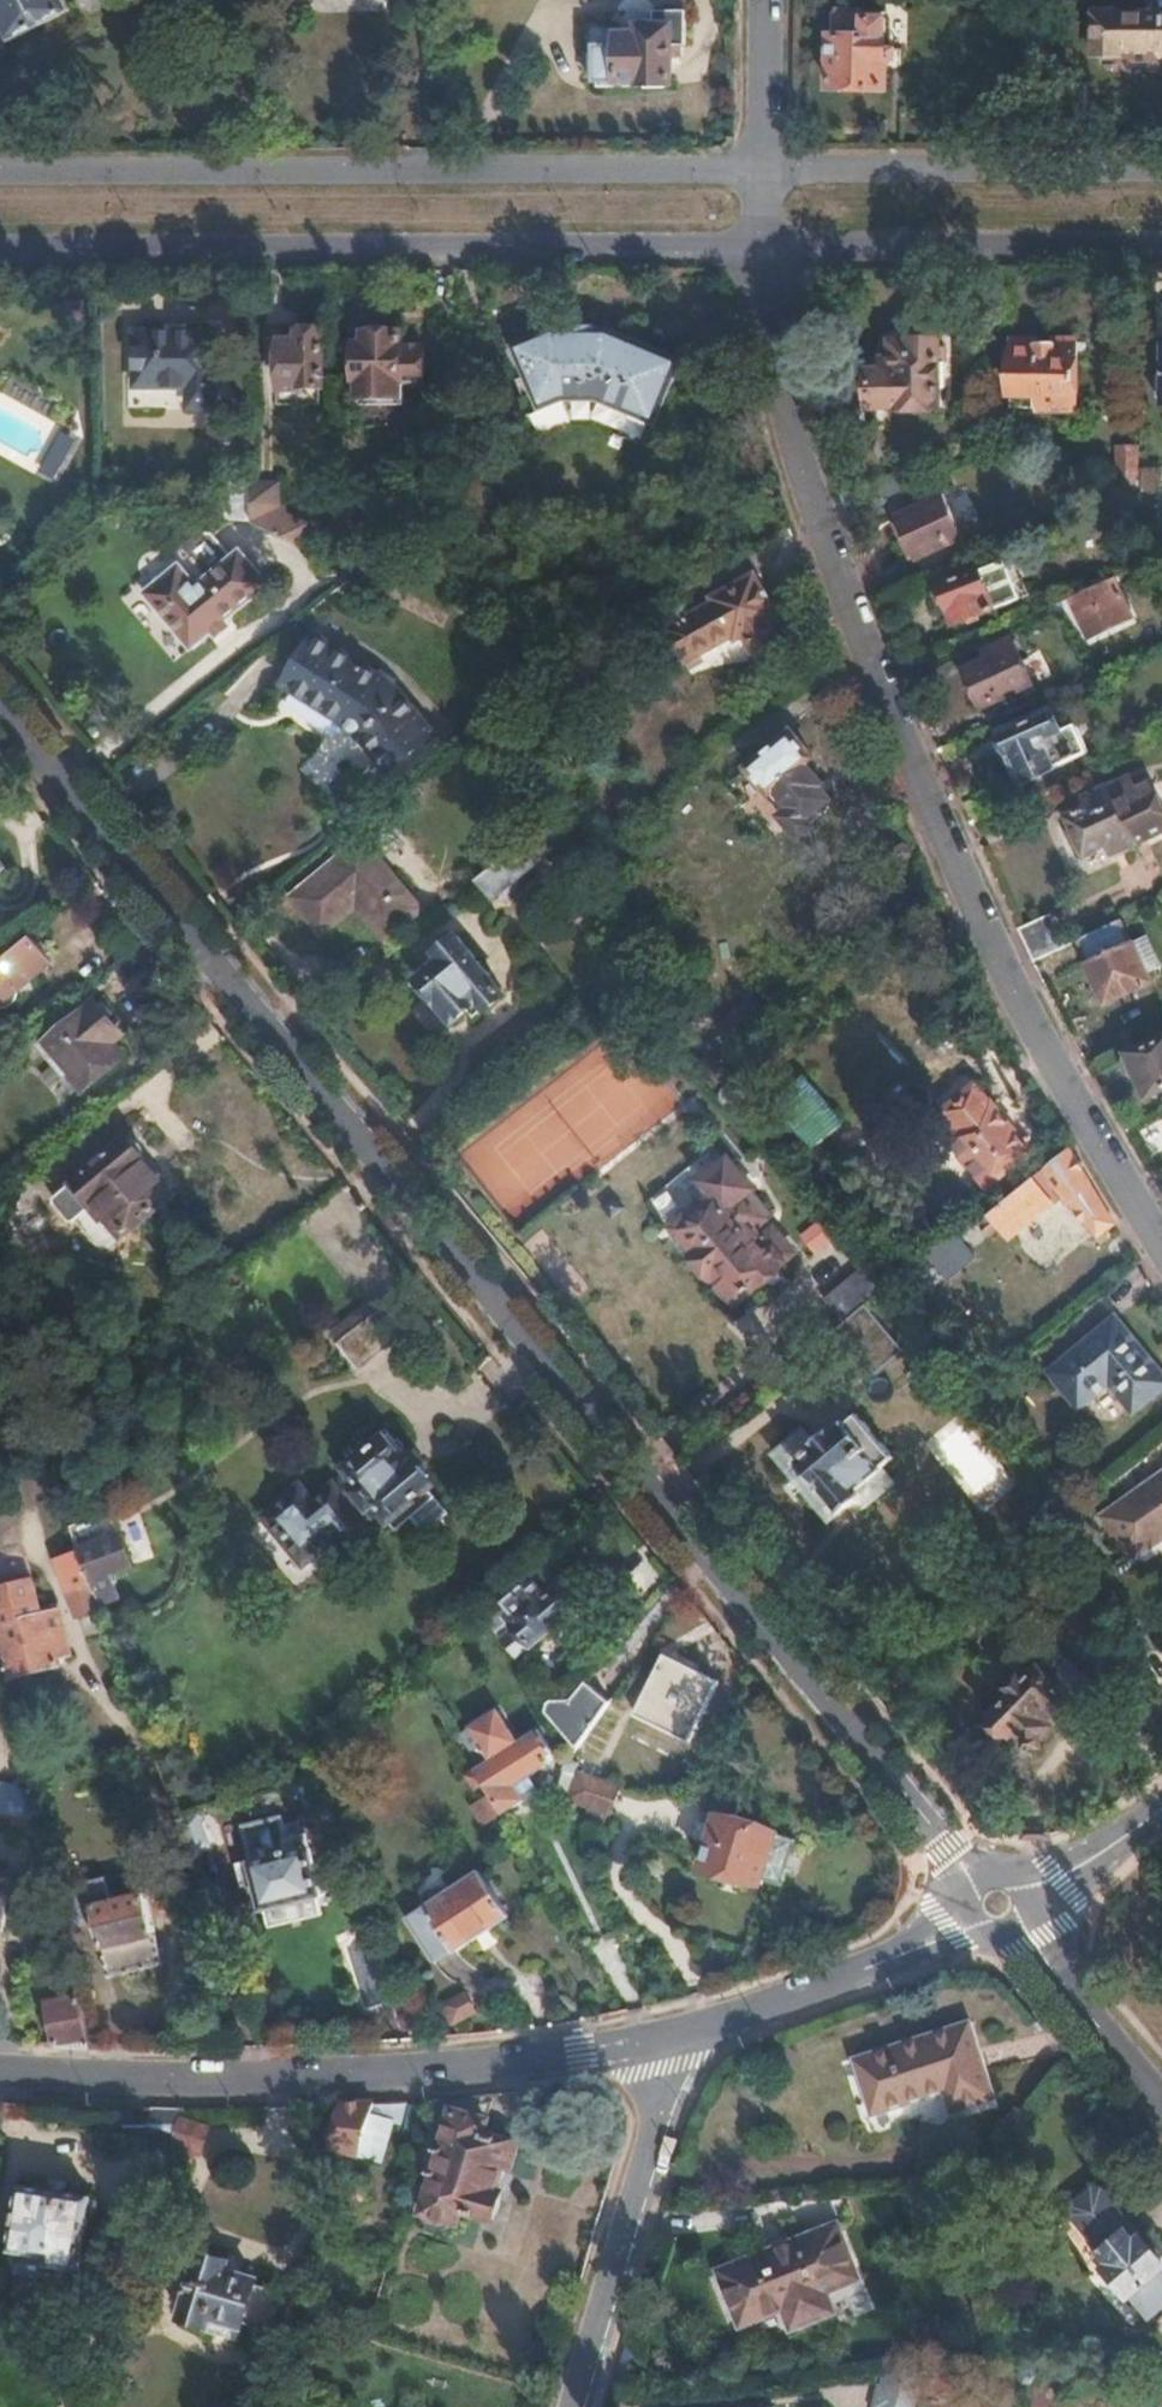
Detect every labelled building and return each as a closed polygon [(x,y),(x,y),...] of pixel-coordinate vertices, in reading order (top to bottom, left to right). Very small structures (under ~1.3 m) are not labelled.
[(12,40),(70,11),(65,0),(0,0),(0,18),(12,40)] [(671,86),(670,49),(686,50),(685,12),(653,12),(653,37),(619,36),(619,27),(592,26),(585,32),(585,53),(596,53),(596,85),(639,85),(640,87),(671,86)] [(1119,15),(1119,12),(1093,12),(1093,55),(1119,55),(1118,48),(1160,48),(1160,55),(1161,55),(1161,14),(1119,15)] [(862,14),(830,13),(829,88),(883,89),(884,19),(862,18),(862,14)] [(658,424),(685,358),(611,327),(590,327),(590,337),(568,336),(568,328),(553,328),(512,346),(538,408),(559,399),(604,399),(658,424)] [(568,328),(568,336),(590,337),(590,327),(568,328)] [(323,391),(323,333),(294,332),(294,338),(281,339),(281,383),(277,383),(277,410),(321,410),(320,391),(323,391)] [(401,348),(400,333),(375,334),(375,344),(354,345),(355,382),(360,382),(360,408),(406,406),(405,386),(424,385),(422,347),(401,348)] [(216,410),(216,334),(136,334),(136,388),(188,388),(189,409),(216,410)] [(1078,393),(1078,357),(1080,357),(1080,339),(1056,338),(1056,342),(1040,343),(1040,339),(1014,339),(1014,406),(1071,406),(1071,394),(1078,393)] [(946,389),(945,357),(939,357),(939,344),(893,345),(892,361),(883,362),(883,373),(872,373),(871,410),(941,409),(940,389),(946,389)] [(58,479),(78,440),(46,423),(36,442),(2,425),(0,429),(0,445),(44,467),(42,471),(58,479)] [(1139,470),(1140,457),(1124,457),(1123,492),(1139,492),(1139,470)] [(1160,499),(1161,471),(1139,470),(1139,492),(1139,501),(1150,508),(1153,510),(1160,499)] [(251,523),(251,489),(220,489),(219,520),(251,523)] [(309,527),(281,514),(282,490),(256,489),(255,526),(294,543),(300,545),(309,527)] [(942,496),(894,518),(916,564),(963,541),(942,496)] [(939,588),(1001,561),(993,543),(931,572),(939,588)] [(186,649),(264,585),(240,555),(196,591),(177,567),(143,595),(186,649)] [(1016,598),(1001,561),(939,588),(941,593),(935,594),(941,607),(946,605),(953,622),(1016,598)] [(1131,617),(1112,576),(1095,584),(1069,595),(1089,637),(1131,617)] [(715,607),(666,632),(679,656),(694,648),(700,659),(734,642),(737,646),(745,642),(757,665),(785,651),(773,627),(780,624),(757,580),(713,602),(715,607)] [(394,692),(376,673),(315,633),(282,685),(352,731),(386,772),(433,734),(406,702),(394,692)] [(1033,687),(1013,645),(992,655),(996,661),(968,674),(977,693),(974,699),(979,709),(986,709),(1033,687)] [(700,659),(694,648),(679,656),(685,667),(700,659)] [(1089,753),(1076,726),(1063,733),(1052,711),(1001,735),(1000,746),(1005,756),(1010,756),(1023,784),(1089,753)] [(813,760),(790,733),(746,770),(772,800),(777,796),(789,811),(780,819),(798,841),(813,829),(806,822),(828,803),(818,792),(822,788),(804,767),(813,760)] [(1149,786),(1134,793),(1127,778),(1086,799),(1089,805),(1067,817),(1071,827),(1066,835),(1071,845),(1080,846),(1085,855),(1107,845),(1112,854),(1161,829),(1161,812),(1149,786)] [(513,882),(552,850),(537,829),(478,879),(494,900),(497,897),(503,903),(519,891),(513,882)] [(407,918),(352,851),(287,904),(314,938),(345,914),(371,947),(407,918)] [(1064,949),(1050,921),(1022,934),(1026,944),(1035,963),(1064,949)] [(1147,983),(1120,922),(1077,942),(1105,1003),(1147,983)] [(503,995),(489,978),(492,976),(480,961),(477,963),(472,957),(474,955),(458,935),(437,953),(443,959),(419,979),(453,1021),(474,1004),(482,1013),(503,995)] [(15,990),(50,961),(32,938),(0,964),(0,1005),(4,1005),(13,998),(15,990)] [(762,1018),(749,1002),(721,1025),(734,1041),(762,1018)] [(125,1056),(115,1043),(124,1036),(111,1020),(115,1017),(105,1005),(100,1009),(96,1003),(43,1048),(67,1076),(71,1073),(85,1090),(125,1056)] [(706,1027),(694,1012),(685,1020),(696,1034),(706,1027)] [(1124,1056),(1125,1062),(1126,1068),(1129,1072),(1132,1076),(1135,1079),(1145,1097),(1161,1089),(1161,1038),(1124,1056)] [(805,1086),(784,1103),(793,1115),(796,1112),(814,1135),(832,1120),(805,1086)] [(988,1183),(1027,1151),(991,1106),(989,1107),(974,1090),(948,1111),(962,1129),(951,1137),(988,1183)] [(143,1157),(143,1149),(136,1140),(132,1143),(128,1138),(71,1184),(100,1220),(120,1205),(134,1223),(172,1192),(143,1157)] [(1010,1236),(1063,1192),(1099,1235),(1112,1223),(1094,1193),(1069,1148),(979,1222),(988,1233),(1000,1225),(1010,1236)] [(769,1223),(745,1193),(751,1190),(730,1164),(721,1172),(709,1160),(652,1205),(677,1235),(683,1231),(703,1256),(700,1258),(717,1280),(721,1278),(741,1304),(760,1289),(763,1289),(780,1276),(780,1272),(798,1258),(778,1232),(770,1238),(761,1228),(769,1223)] [(820,1221),(802,1236),(816,1255),(835,1240),(820,1221)] [(973,1256),(952,1231),(924,1254),(945,1279),(973,1256)] [(867,1302),(881,1289),(863,1268),(827,1297),(845,1319),(867,1302)] [(845,1319),(839,1325),(877,1371),(905,1348),(867,1302),(845,1319)] [(388,1306),(340,1343),(363,1372),(410,1335),(388,1306)] [(357,1307),(330,1332),(339,1341),(366,1316),(357,1307)] [(1049,1367),(1075,1400),(1105,1377),(1127,1406),(1161,1380),(1161,1373),(1115,1315),(1049,1367)] [(893,1461),(858,1417),(837,1431),(834,1428),(815,1444),(818,1447),(811,1452),(809,1449),(803,1453),(806,1457),(798,1462),(840,1513),(862,1495),(857,1489),(883,1468),(893,1461)] [(405,1446),(388,1426),(352,1456),(359,1465),(351,1471),(359,1480),(349,1489),(337,1475),(316,1494),(302,1478),(270,1505),(308,1550),(340,1523),(349,1534),(372,1516),(367,1511),(378,1502),(381,1506),(387,1500),(401,1516),(438,1486),(431,1477),(436,1473),(419,1452),(414,1457),(405,1446)] [(803,1453),(809,1449),(811,1452),(818,1447),(815,1444),(804,1431),(776,1454),(788,1469),(798,1462),(806,1457),(803,1453)] [(405,1446),(414,1457),(419,1452),(410,1442),(405,1446)] [(840,1513),(798,1462),(788,1469),(830,1521),(840,1513)] [(868,1504),(894,1482),(883,1468),(857,1489),(862,1495),(868,1504)] [(1118,1510),(1144,1547),(1161,1534),(1161,1478),(1118,1510)] [(138,1587),(111,1511),(71,1526),(80,1550),(100,1608),(106,1623),(126,1616),(118,1594),(138,1587)] [(100,1608),(80,1550),(57,1559),(77,1616),(100,1608)] [(547,1637),(576,1612),(558,1590),(549,1598),(535,1582),(531,1584),(485,1624),(494,1634),(503,1627),(510,1636),(502,1643),(516,1659),(544,1634),(547,1637)] [(35,1586),(25,1589),(18,1583),(4,1586),(2,1594),(0,1594),(0,1622),(4,1621),(7,1632),(3,1633),(14,1681),(63,1671),(56,1640),(68,1637),(63,1617),(44,1622),(35,1586)] [(1006,1686),(984,1711),(1010,1734),(1015,1729),(1031,1743),(1049,1723),(1033,1709),(1057,1683),(1067,1692),(1085,1671),(1048,1638),(1030,1658),(1023,1652),(999,1679),(1006,1686)] [(719,1682),(665,1656),(636,1714),(692,1740),(719,1682)] [(571,1697),(591,1675),(582,1666),(561,1689),(571,1697)] [(579,1750),(613,1701),(586,1684),(571,1702),(552,1702),(550,1714),(579,1750)] [(550,1764),(545,1755),(552,1751),(538,1729),(517,1742),(497,1710),(470,1728),(490,1761),(475,1771),(489,1794),(501,1812),(524,1798),(515,1785),(536,1772),(550,1764)] [(524,1798),(543,1785),(536,1772),(515,1785),(524,1798)] [(607,1817),(616,1793),(578,1779),(570,1803),(607,1817)] [(23,1814),(25,1781),(0,1780),(0,1813),(23,1814)] [(765,1886),(781,1836),(737,1822),(745,1798),(718,1791),(710,1813),(718,1816),(702,1865),(765,1886)] [(501,1812),(489,1794),(472,1805),(483,1824),(501,1812)] [(226,1844),(216,1816),(187,1826),(197,1853),(226,1844)] [(323,1899),(312,1853),(294,1858),(285,1823),(246,1834),(255,1869),(241,1872),(246,1893),(257,1890),(264,1915),(267,1914),(320,1900),(320,1899),(323,1899)] [(509,1918),(480,1873),(448,1894),(444,1889),(435,1887),(426,1895),(423,1902),(428,1909),(407,1921),(436,1963),(455,1950),(457,1952),(509,1918)] [(161,1962),(144,1893),(112,1900),(107,1878),(86,1883),(87,1887),(54,1895),(62,1928),(91,1921),(89,1913),(94,1912),(110,1974),(161,1962)] [(272,1933),(325,1918),(320,1900),(267,1914),(272,1933)] [(472,2013),(462,1995),(442,2006),(452,2024),(472,2013)] [(88,2031),(79,1996),(49,2001),(57,2045),(92,2046),(88,2031)] [(983,2097),(958,2020),(843,2055),(860,2111),(932,2089),(939,2111),(983,2097)] [(378,2160),(391,2119),(399,2122),(405,2101),(392,2102),(360,2104),(343,2105),(331,2146),(378,2160)] [(491,2219),(514,2140),(485,2131),(489,2118),(457,2109),(453,2123),(443,2120),(427,2171),(433,2173),(421,2213),(425,2214),(423,2221),(450,2230),(452,2222),(458,2223),(462,2210),(491,2219)] [(204,2148),(211,2124),(179,2114),(169,2146),(167,2152),(192,2160),(196,2146),(204,2148)] [(84,2269),(93,2193),(20,2184),(11,2252),(53,2257),(51,2265),(84,2269)] [(1146,2235),(1144,2233),(1136,2240),(1127,2230),(1133,2225),(1099,2189),(1090,2189),(1068,2208),(1068,2218),(1098,2255),(1092,2260),(1142,2324),(1161,2308),(1161,2255),(1146,2235)] [(1156,2227),(1146,2235),(1161,2255),(1161,2235),(1156,2227)] [(831,2231),(718,2275),(738,2326),(782,2309),(790,2328),(826,2315),(818,2294),(851,2282),(831,2231)] [(51,2265),(53,2257),(11,2252),(11,2254),(10,2263),(11,2268),(14,2271),(19,2274),(40,2275),(45,2275),(49,2271),(51,2265)] [(283,2303),(276,2292),(254,2286),(253,2282),(225,2273),(228,2263),(203,2255),(184,2321),(238,2337),(243,2324),(266,2331),(276,2325),(283,2303)] [(917,2378),(879,2372),(873,2406),(912,2406),(917,2378)] [(299,2393),(289,2389),(284,2406),(294,2406),(299,2393)]
